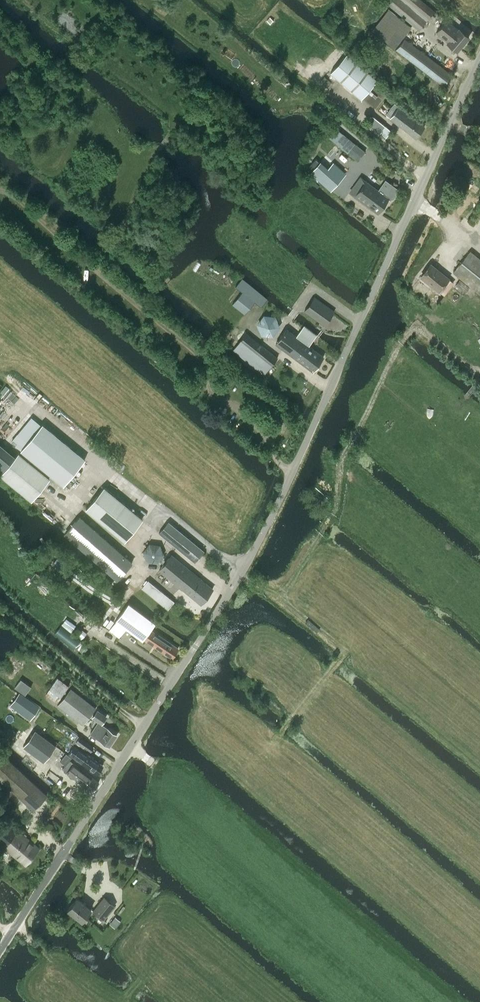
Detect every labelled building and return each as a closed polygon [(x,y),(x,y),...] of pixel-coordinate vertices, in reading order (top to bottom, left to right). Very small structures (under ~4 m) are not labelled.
[(419,30),(429,17),(435,22),(440,15),(421,0),(391,0),(388,4),(419,30)] [(446,20),(436,32),(447,41),(446,43),(456,51),(468,36),(459,29),(446,20)] [(395,49),(443,86),(452,74),(404,38),(395,49)] [(376,80),(346,53),(330,71),(361,98),(376,80)] [(394,103),(385,114),(390,118),(403,128),(411,116),(399,107),(394,103)] [(384,125),(372,115),(366,122),(384,136),(389,131),(384,126),(384,125)] [(411,116),(403,128),(416,138),(425,126),(411,116)] [(365,151),(355,143),(347,152),(357,160),(365,151)] [(331,163),(317,179),(330,191),(345,175),(331,163)] [(359,176),(353,186),(359,190),(354,196),(378,213),(388,198),(383,194),(380,198),(377,196),(372,193),(375,188),(365,181),(359,176)] [(383,194),(388,198),(390,199),(391,198),(393,198),(395,195),(394,193),(395,192),(383,183),(378,190),(375,188),(372,193),(377,196),(380,198),(383,194)] [(453,272),(479,293),(479,259),(470,251),(453,272)] [(438,290),(443,285),(449,278),(431,264),(421,276),(438,290)] [(267,299),(249,285),(241,279),(236,286),(242,292),(232,304),(245,314),(254,302),(261,307),(267,299)] [(304,310),(309,314),(325,325),(334,311),(319,300),(314,296),(304,310)] [(263,314),(257,324),(261,335),(273,336),(280,327),(275,316),(263,314)] [(286,329),(276,343),(313,371),(323,356),(308,345),(316,335),(305,326),(303,325),(296,336),(286,329)] [(233,350),(264,374),(277,358),(246,333),(233,350)] [(43,424),(21,450),(64,485),(85,459),(43,424)] [(2,474),(32,500),(50,478),(19,453),(2,474)] [(87,509),(126,540),(143,519),(105,487),(87,509)] [(86,546),(120,577),(133,562),(83,518),(71,532),(86,545),(86,546)] [(160,532),(195,562),(204,551),(169,522),(160,532)] [(143,551),(147,561),(158,563),(163,554),(160,544),(149,542),(143,551)] [(159,570),(201,604),(213,588),(171,554),(159,570)] [(143,589),(150,595),(152,593),(166,606),(172,600),(150,581),(143,589)] [(126,627),(142,639),(144,639),(171,658),(178,648),(162,637),(150,630),(150,629),(154,623),(129,603),(109,629),(119,636),(126,627)] [(56,631),(54,633),(73,648),(80,639),(73,633),(61,624),(56,631)] [(68,685),(57,677),(45,693),(56,702),(68,685)] [(31,686),(20,679),(14,687),(25,694),(31,686)] [(57,705),(82,725),(96,708),(70,688),(57,705)] [(11,704),(31,718),(39,707),(19,693),(11,704)] [(97,721),(89,733),(94,736),(102,725),(101,724),(107,716),(96,709),(91,717),(97,721)] [(94,736),(109,746),(117,734),(102,725),(94,736)] [(35,729),(23,746),(44,761),(56,745),(35,729)] [(74,745),(68,753),(97,773),(102,765),(84,752),(87,749),(89,750),(93,746),(78,735),(72,743),(74,745)] [(0,751),(0,778),(33,809),(47,794),(0,751)] [(66,752),(60,761),(65,765),(62,768),(64,770),(92,791),(99,782),(71,761),(69,759),(72,757),(66,752)] [(26,864),(39,847),(7,822),(0,831),(0,844),(26,864)] [(104,896),(92,910),(104,920),(115,905),(104,896)] [(77,898),(67,909),(82,921),(91,909),(77,898)] [(110,924),(115,928),(120,920),(115,916),(110,924)]
